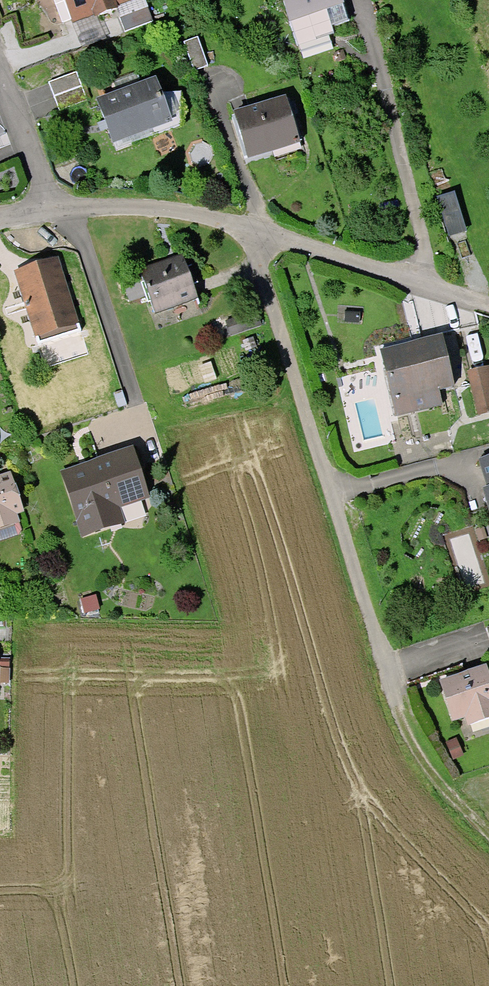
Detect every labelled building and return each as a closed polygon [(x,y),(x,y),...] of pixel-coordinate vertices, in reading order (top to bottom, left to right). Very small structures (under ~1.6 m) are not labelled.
[(71,0),(55,0),(59,9),(64,23),(78,18),(71,0)] [(78,18),(96,12),(102,14),(113,10),(116,4),(127,0),(71,0),(78,18)] [(344,4),(343,0),(284,0),(292,21),(344,4)] [(347,11),(344,4),(292,21),(294,29),(347,11)] [(120,19),(126,33),(154,22),(149,8),(120,19)] [(184,39),(195,67),(209,62),(198,34),(184,39)] [(49,83),(55,97),(82,87),(77,72),(49,83)] [(112,84),(117,98),(141,89),(136,74),(112,84)] [(135,142),(132,135),(170,120),(160,93),(156,83),(141,89),(117,98),(99,104),(106,122),(109,129),(114,142),(115,142),(118,148),(135,142)] [(88,101),(82,87),(55,97),(60,111),(88,101)] [(234,118),(246,158),(263,152),(272,149),(272,147),(300,138),(301,140),(302,140),(290,100),(234,118)] [(109,129),(106,122),(100,124),(101,127),(103,131),(109,129)] [(272,147),(272,149),(301,140),(300,138),(272,147)] [(141,273),(155,313),(198,298),(184,258),(171,263),(141,273)] [(16,272),(19,283),(62,270),(58,259),(40,265),(16,272)] [(76,313),(62,270),(19,283),(33,326),(76,313)] [(79,324),(76,313),(33,326),(37,337),(79,324)] [(82,331),(79,324),(37,337),(39,345),(82,331)] [(421,352),(385,361),(395,399),(438,389),(453,386),(441,338),(419,343),(420,346),(421,352)] [(383,350),(385,361),(421,352),(420,346),(409,348),(408,344),(395,347),(383,350)] [(471,374),(480,413),(488,411),(488,387),(485,371),(471,374)] [(442,404),(438,389),(395,399),(398,415),(442,404)] [(122,391),(114,394),(119,407),(127,405),(122,391)] [(65,475),(85,534),(112,525),(107,510),(146,497),(132,453),(87,468),(65,475)] [(16,520),(14,515),(23,512),(11,476),(0,480),(0,526),(16,520)] [(16,520),(0,526),(0,541),(18,535),(20,531),(16,520)] [(467,714),(475,712),(477,716),(488,713),(488,676),(487,670),(442,683),(449,704),(453,719),(467,714)] [(477,716),(475,712),(467,714),(471,724),(488,719),(488,713),(477,716)]
